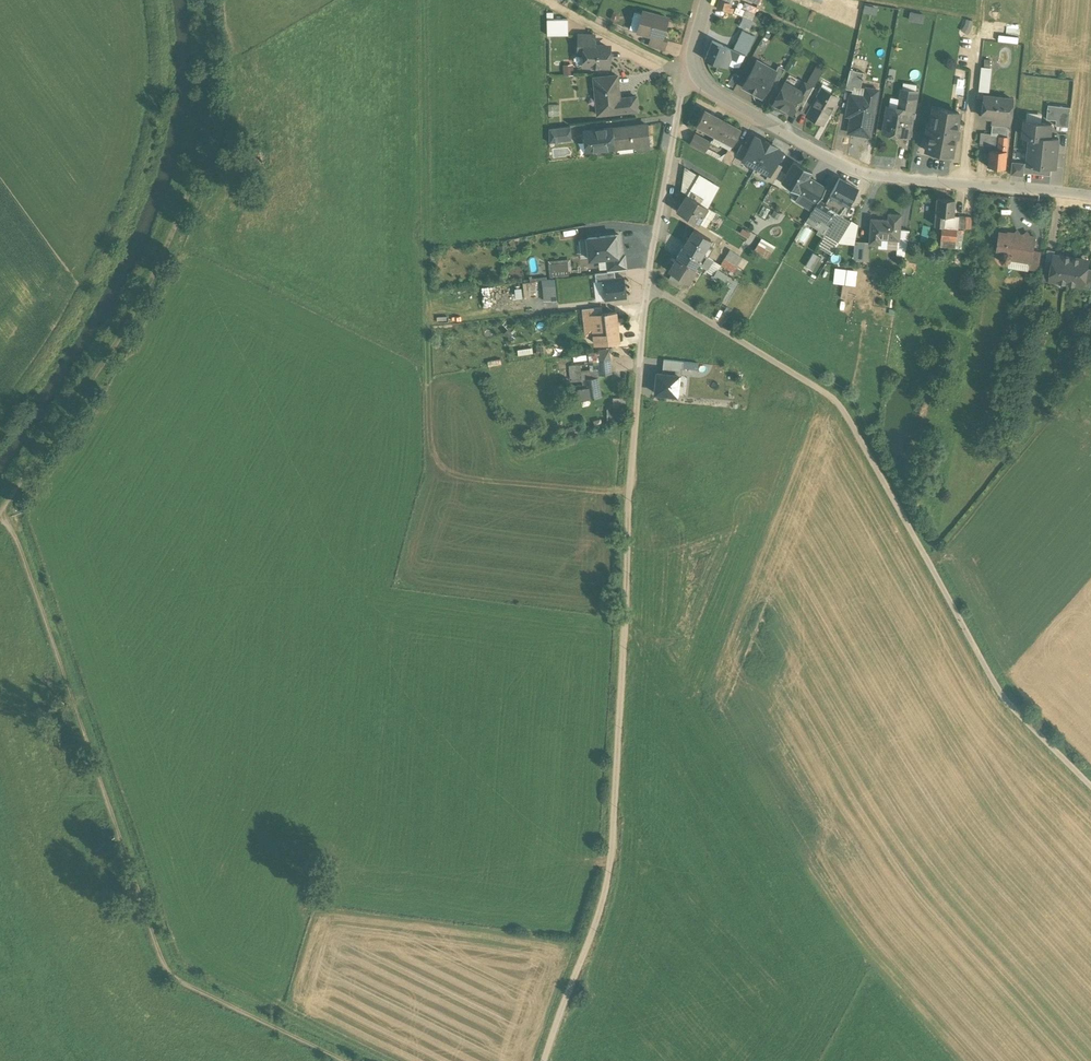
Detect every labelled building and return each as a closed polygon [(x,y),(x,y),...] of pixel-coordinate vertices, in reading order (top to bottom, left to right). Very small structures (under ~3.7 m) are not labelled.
[(724,0),(719,0),(716,8),(731,12),(733,8),(731,7),(731,5),(728,4),(729,2),(724,0)] [(734,12),(743,15),(740,25),(750,28),(755,12),(736,6),(734,12)] [(910,11),(909,20),(923,21),(924,13),(910,11)] [(668,19),(643,12),(637,32),(653,36),(662,39),(663,37),(668,19)] [(554,20),(548,20),(548,36),(569,35),(568,19),(554,20)] [(734,49),(713,41),(705,60),(727,68),(731,57),(736,59),(739,53),(745,55),(754,36),(741,31),(734,49)] [(596,36),(581,35),(580,48),(578,48),(578,55),(584,55),(584,66),(609,67),(610,48),(601,48),(602,45),(595,45),(596,36)] [(662,39),(653,36),(650,45),(664,49),(667,38),(663,37),(662,39)] [(757,61),(743,86),(762,96),(769,82),(776,71),(775,70),(757,61)] [(564,74),(574,73),(573,64),(564,65),(564,74)] [(785,68),(778,64),(775,70),(776,71),(769,82),(775,85),(785,68)] [(814,82),(823,68),(816,64),(808,79),(814,82)] [(978,89),(989,91),(992,67),(981,65),(978,89)] [(850,69),(845,89),(852,90),(853,90),(857,71),(850,69)] [(864,73),(857,71),(853,90),(852,90),(851,94),(864,97),(866,88),(860,87),(864,73)] [(617,75),(594,78),(597,113),(597,114),(637,110),(636,96),(619,98),(618,86),(617,75)] [(956,77),(955,101),(965,101),(965,77),(956,77)] [(800,90),(785,82),(774,102),(792,112),(798,102),(803,92),(800,90)] [(814,87),(804,82),(800,90),(803,92),(798,102),(804,105),(807,99),(814,87)] [(877,90),(866,88),(864,97),(851,94),(850,94),(846,115),(852,116),(853,114),(872,118),(877,90)] [(917,94),(917,92),(902,90),(900,101),(905,102),(904,109),(888,107),(884,133),(901,136),(902,127),(910,129),(917,94)] [(824,96),(817,92),(811,101),(804,114),(822,123),(836,98),(826,93),(824,96)] [(1012,99),(984,96),(982,117),(987,118),(988,116),(992,117),(1010,119),(1010,117),(1007,117),(1009,99),(1012,100),(1012,99)] [(804,105),(800,111),(804,114),(811,101),(807,99),(804,105)] [(1071,107),(1048,105),(1046,118),(1056,119),(1056,125),(1069,127),(1071,107)] [(959,112),(932,107),(929,125),(927,125),(925,132),(928,132),(925,150),(951,154),(954,137),(956,138),(958,130),(955,130),(959,112)] [(723,119),(704,109),(696,125),(714,135),(715,133),(723,119)] [(872,118),(853,114),(852,116),(854,117),(851,133),(869,136),(872,118)] [(1010,119),(992,117),(991,125),(1007,127),(1009,127),(1010,119)] [(741,129),(723,119),(715,133),(733,143),(741,129)] [(1051,124),(1023,121),(1022,136),(1031,137),(1031,136),(1050,138),(1051,124)] [(646,124),(610,128),(611,148),(648,144),(646,124)] [(1006,136),(1007,127),(991,125),(990,135),(1006,136)] [(570,126),(549,129),(549,143),(572,141),(570,126)] [(610,128),(585,131),(582,134),(582,138),(585,141),(586,151),(611,148),(610,128)] [(690,143),(706,151),(710,143),(695,135),(690,143)] [(990,135),(989,135),(988,144),(988,149),(1005,151),(1006,136),(990,135)] [(1050,138),(1031,136),(1031,137),(1030,149),(1057,152),(1059,139),(1050,138)] [(761,140),(755,137),(748,148),(742,159),(756,167),(768,143),(761,139),(761,140)] [(776,147),(768,143),(756,167),(769,174),(775,162),(782,151),(776,148),(776,147)] [(742,159),(748,148),(741,144),(737,153),(732,162),(739,165),(742,159)] [(1005,151),(988,149),(987,152),(984,152),(984,155),(987,156),(986,166),(1003,168),(1005,151)] [(1057,152),(1030,149),(1028,163),(1028,164),(1051,166),(1056,167),(1057,152)] [(731,150),(724,162),(730,165),(732,162),(737,153),(731,150)] [(812,172),(794,161),(781,182),(799,193),(809,177),(812,172)] [(1024,162),(1012,161),(1010,174),(1023,175),(1024,172),(1023,172),(1024,162)] [(782,166),(775,162),(769,174),(766,180),(773,183),(782,166)] [(1051,166),(1028,164),(1028,163),(1024,162),(1023,172),(1024,172),(1050,175),(1051,166)] [(698,175),(685,167),(681,191),(687,195),(707,207),(718,187),(698,175)] [(1024,180),(1046,183),(1047,175),(1025,172),(1024,180)] [(826,187),(809,177),(799,193),(816,203),(818,199),(826,187)] [(839,178),(829,195),(835,198),(833,201),(842,206),(844,203),(847,204),(857,187),(839,178)] [(707,207),(687,195),(677,211),(697,224),(698,222),(707,207)] [(954,200),(937,198),(935,214),(943,215),(952,216),(954,200)] [(830,206),(818,199),(816,203),(809,215),(815,218),(813,222),(818,225),(820,221),(825,224),(832,211),(829,209),(830,206)] [(830,206),(829,209),(832,211),(838,214),(842,206),(833,201),(830,206)] [(707,207),(698,222),(706,227),(715,212),(707,207)] [(762,208),(757,217),(765,222),(770,213),(762,208)] [(838,214),(832,211),(825,224),(829,226),(822,237),(817,246),(832,254),(839,241),(851,220),(838,214)] [(888,220),(871,219),(869,243),(879,243),(880,237),(887,238),(887,235),(899,236),(900,229),(901,214),(888,213),(888,220)] [(943,215),(935,214),(934,224),(942,225),(943,215)] [(815,218),(809,215),(805,222),(818,229),(816,233),(822,237),(829,226),(825,224),(820,221),(818,225),(813,222),(815,218)] [(943,215),(942,225),(957,227),(958,217),(952,216),(943,215)] [(958,217),(957,227),(970,228),(971,218),(958,217)] [(851,220),(839,241),(854,243),(854,241),(857,224),(851,220)] [(957,227),(942,225),(940,239),(956,240),(957,227)] [(711,240),(694,229),(689,238),(686,243),(702,253),(708,257),(713,248),(708,244),(711,240)] [(734,246),(739,249),(751,233),(745,229),(734,246)] [(909,230),(900,229),(899,236),(898,248),(906,249),(909,230)] [(1013,233),(1008,233),(1008,234),(999,233),(996,254),(999,255),(998,258),(1001,262),(1005,263),(1009,260),(1009,259),(1029,262),(1031,262),(1033,251),(1035,237),(1030,236),(1027,232),(1023,235),(1020,235),(1017,231),(1013,233)] [(616,234),(587,237),(589,259),(605,257),(618,256),(616,234)] [(899,236),(887,235),(887,238),(880,237),(879,243),(879,247),(898,248),(899,236)] [(761,238),(754,251),(768,260),(776,247),(761,238)] [(862,241),(854,241),(853,258),(861,259),(862,241)] [(686,243),(677,257),(694,267),(696,264),(706,270),(712,259),(708,257),(702,253),(686,243)] [(733,273),(742,258),(729,251),(721,265),(733,273)] [(1040,252),(1033,251),(1031,262),(1029,262),(1028,268),(1037,270),(1040,252)] [(805,265),(814,270),(821,256),(813,252),(805,265)] [(618,256),(605,257),(606,271),(627,269),(625,255),(618,256)] [(1063,257),(1054,256),(1053,262),(1050,279),(1068,282),(1072,257),(1063,256),(1063,257)] [(694,267),(677,257),(670,271),(684,279),(689,282),(696,269),(694,267)] [(1080,259),(1072,257),(1068,282),(1084,285),(1085,285),(1088,268),(1089,262),(1080,260),(1080,259)] [(569,275),(569,269),(572,269),(572,259),(549,260),(550,276),(569,275)] [(1053,262),(1046,261),(1043,280),(1050,282),(1050,279),(1053,262)] [(720,284),(725,276),(716,270),(711,278),(720,284)] [(853,285),(855,273),(834,270),(833,283),(853,285)] [(614,271),(595,274),(596,281),(603,281),(603,280),(615,278),(614,271)] [(684,279),(673,273),(669,279),(680,285),(684,279)] [(615,278),(603,280),(603,281),(605,300),(626,297),(624,277),(615,278)] [(539,280),(522,283),(523,287),(514,288),(515,298),(541,295),(539,280)] [(557,299),(556,283),(542,284),(543,300),(557,299)] [(726,305),(722,315),(729,318),(733,308),(726,305)] [(601,307),(582,309),(583,316),(602,314),(601,307)] [(602,314),(583,316),(584,326),(592,325),(595,343),(618,341),(615,313),(602,314)] [(608,350),(588,353),(589,362),(594,362),(594,363),(597,363),(610,361),(608,350)] [(588,353),(578,354),(569,360),(571,378),(582,377),(582,376),(591,374),(589,362),(588,353)] [(664,359),(662,374),(682,376),(683,361),(664,359)] [(610,361),(597,363),(598,370),(611,368),(610,361)] [(662,374),(657,373),(655,393),(677,395),(679,376),(662,374)] [(591,374),(582,376),(582,377),(582,379),(585,379),(587,397),(600,396),(597,374),(591,374)] [(613,409),(608,408),(607,418),(617,419),(618,411),(625,411),(625,397),(613,397),(613,409)]
